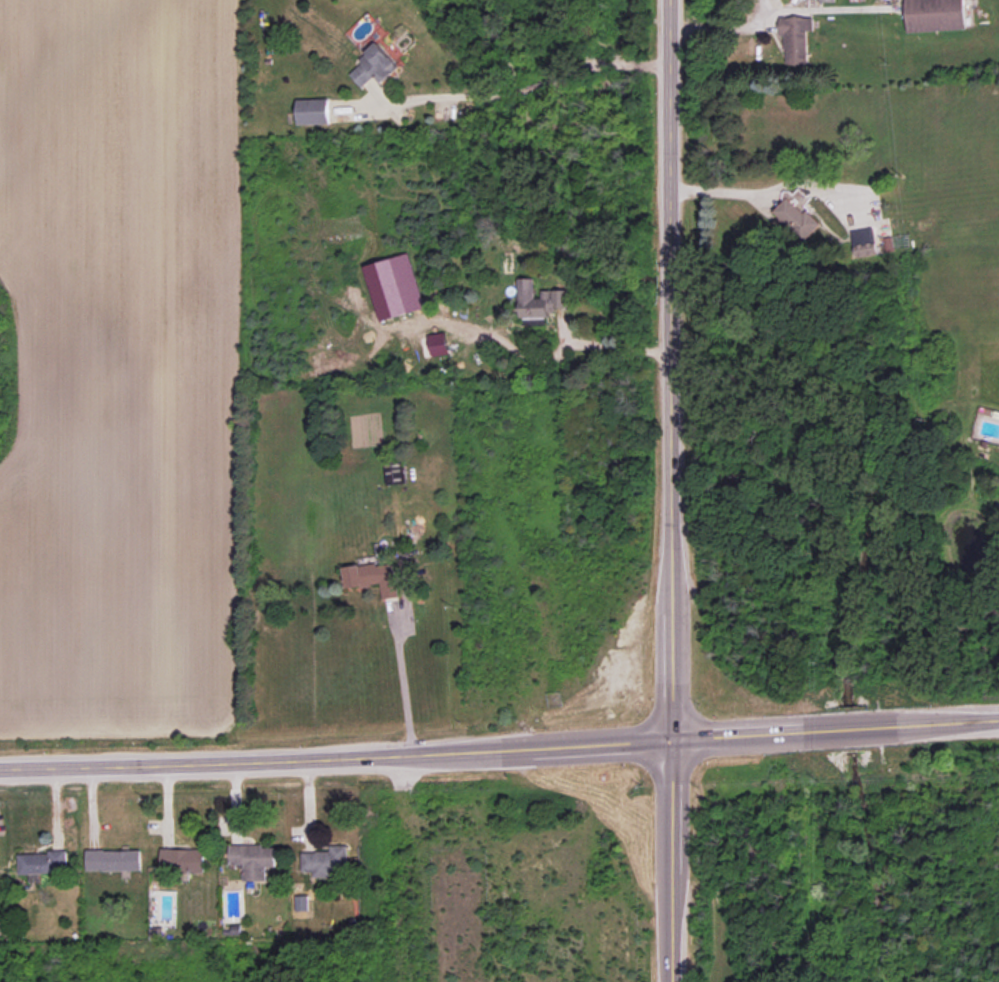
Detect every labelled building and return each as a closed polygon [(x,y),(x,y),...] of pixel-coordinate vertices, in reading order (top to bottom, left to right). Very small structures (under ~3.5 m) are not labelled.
[(908,31),(966,29),(965,0),(906,0),(908,31)] [(807,30),(813,30),(813,16),(783,17),(783,65),(808,64),(807,30)] [(382,83),(400,66),(378,42),(359,60),(362,63),(350,75),(362,88),(375,76),(382,83)] [(331,124),(330,99),(298,99),(299,124),(331,124)] [(774,210),(803,242),(820,226),(790,195),(774,210)] [(855,245),(856,256),(878,254),(876,242),(855,245)] [(426,308),(410,253),(365,266),(381,321),(426,308)] [(520,317),(550,316),(550,309),(569,308),(568,290),(542,291),(543,298),(536,298),(535,278),(519,278),(520,317)] [(429,335),(433,356),(450,353),(446,332),(429,335)] [(385,462),(386,485),(405,483),(403,460),(385,462)] [(345,588),(381,584),(382,598),(398,597),(394,562),(343,568),(345,588)] [(228,845),(229,865),(242,865),(242,881),(266,881),(266,867),(275,867),(275,845),(228,845)] [(301,852),(302,872),(313,871),(313,877),(334,877),(334,870),(348,870),(347,845),(329,845),(329,851),(301,852)] [(164,871),(204,872),(204,849),(165,848),(164,871)] [(87,871),(141,870),(140,850),(86,850),(87,871)] [(19,853),(19,874),(52,873),(52,870),(67,870),(66,852),(19,853)]
